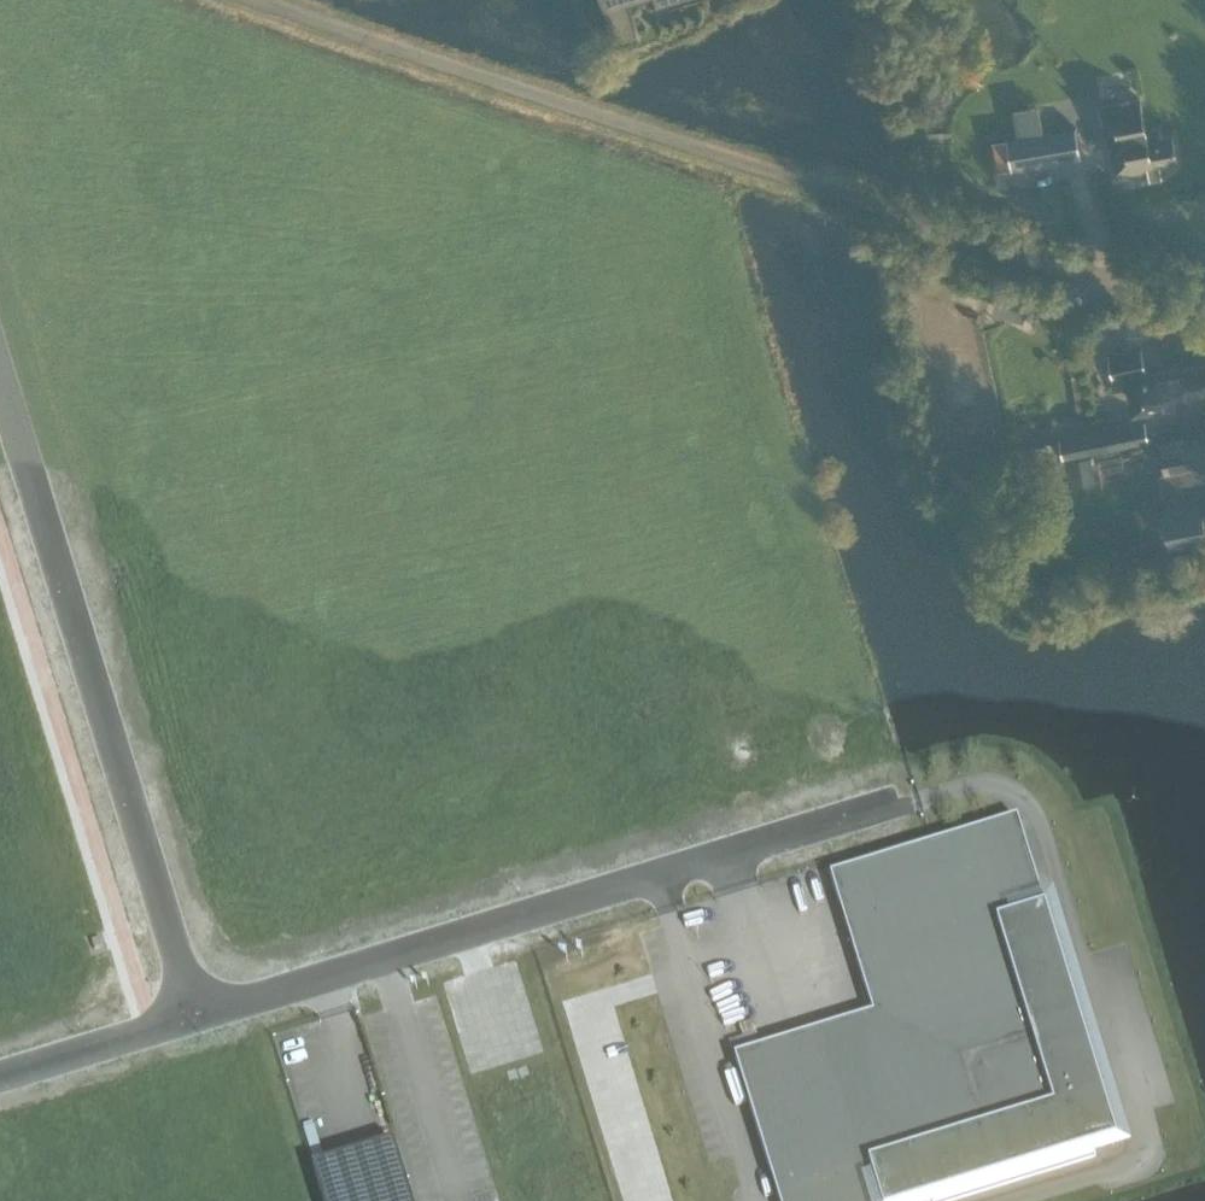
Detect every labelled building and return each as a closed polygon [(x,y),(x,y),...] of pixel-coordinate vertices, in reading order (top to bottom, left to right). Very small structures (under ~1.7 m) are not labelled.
[(615,44),(641,36),(631,3),(640,0),(601,0),(615,44)] [(657,9),(686,0),(655,0),(657,9)] [(1103,103),(1118,183),(1147,177),(1149,185),(1161,183),(1158,170),(1176,166),(1172,141),(1160,143),(1157,126),(1147,127),(1141,96),(1103,103)] [(1012,168),(1013,175),(1081,164),(1076,134),(1008,145),(1012,168)] [(1012,168),(1008,145),(1007,139),(993,141),(997,170),(1012,168)] [(1104,355),(1108,378),(1141,372),(1137,349),(1104,355)] [(1184,371),(1182,364),(1124,375),(1132,416),(1189,405),(1188,397),(1204,394),(1204,366),(1184,371)] [(1104,427),(1107,447),(1148,440),(1145,420),(1104,427)] [(1204,464),(1204,454),(1202,438),(1161,445),(1165,471),(1204,464)] [(1067,459),(1070,473),(1093,469),(1091,455),(1067,459)] [(1204,508),(1200,491),(1164,497),(1171,534),(1187,531),(1189,543),(1204,540),(1204,508)] [(1087,1130),(1113,1122),(1063,959),(1061,960),(1018,821),(831,879),(873,1017),(735,1059),(779,1200),(949,1200),(1095,1156),(1087,1130)] [(90,940),(93,950),(102,947),(99,938),(90,940)] [(313,1162),(325,1159),(319,1141),(308,1144),(313,1162)] [(394,1145),(313,1170),(323,1200),(412,1200),(394,1145)]
